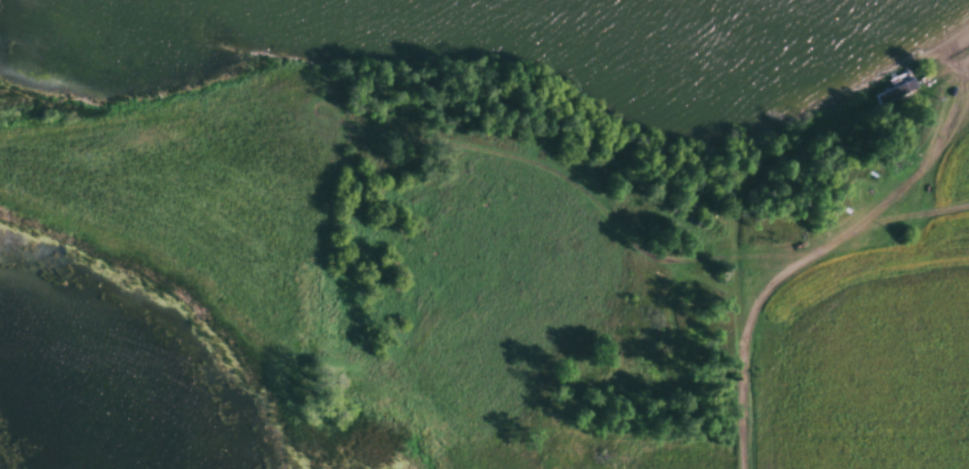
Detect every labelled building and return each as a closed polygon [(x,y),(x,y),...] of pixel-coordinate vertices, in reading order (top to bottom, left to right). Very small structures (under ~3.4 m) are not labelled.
[(889,89),(875,94),(879,104),(916,91),(909,70),(886,78),(889,89)]
